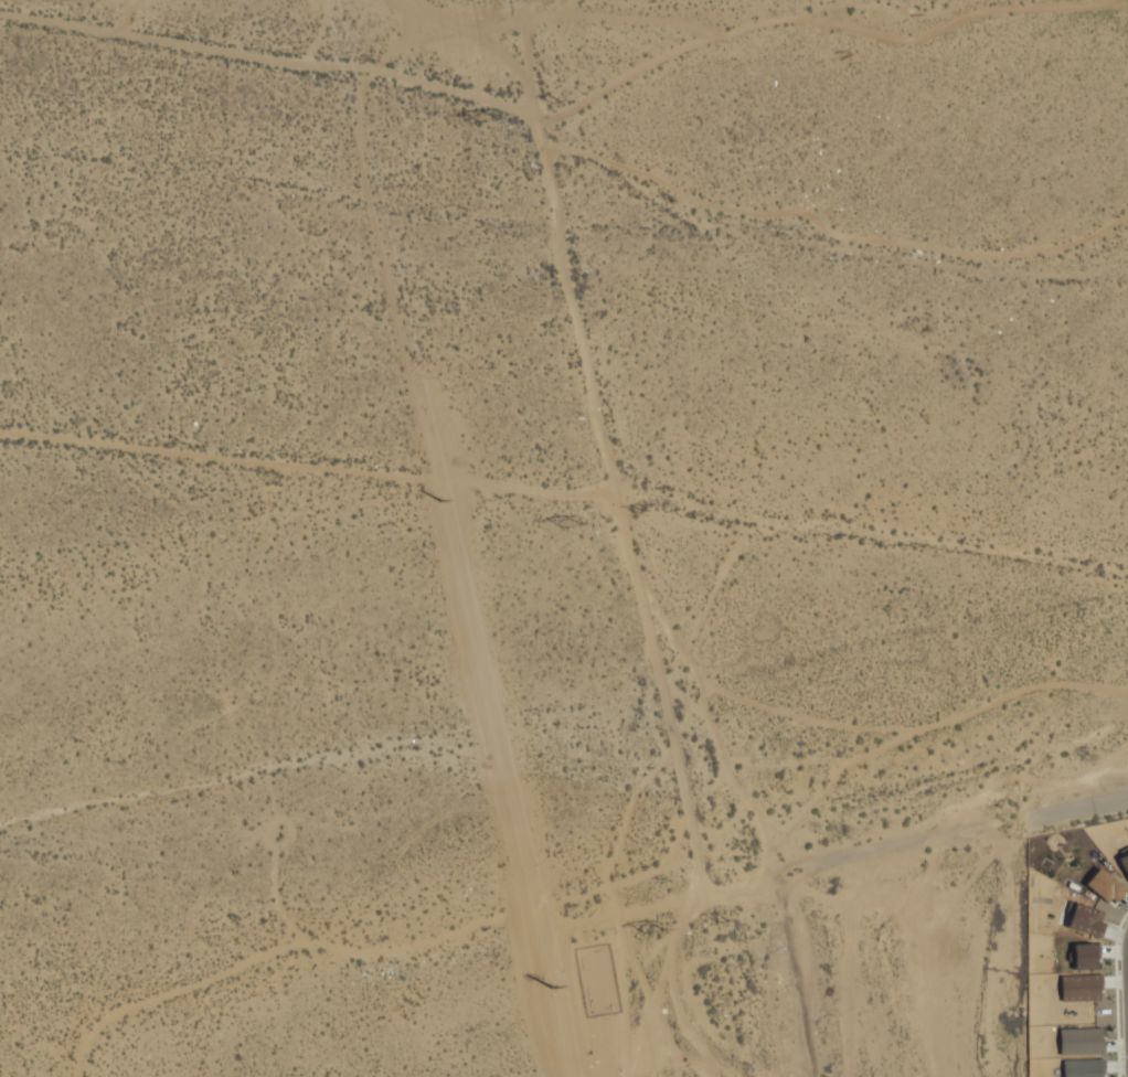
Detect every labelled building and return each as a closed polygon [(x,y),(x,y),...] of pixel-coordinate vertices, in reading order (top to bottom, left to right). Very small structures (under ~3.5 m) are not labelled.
[(1127,878),(1127,852),(1117,858),(1127,878)] [(1124,888),(1099,867),(1085,884),(1110,905),(1124,888)] [(1098,936),(1102,924),(1120,930),(1127,905),(1127,892),(1123,890),(1118,905),(1096,897),(1093,908),(1075,902),(1067,927),(1098,936)] [(1073,969),(1095,969),(1095,943),(1073,943),(1073,969)] [(1061,975),(1061,1001),(1100,999),(1099,974),(1061,975)] [(1059,1028),(1060,1054),(1103,1054),(1102,1027),(1059,1028)] [(1102,1059),(1063,1060),(1063,1076),(1103,1076),(1102,1059)]
